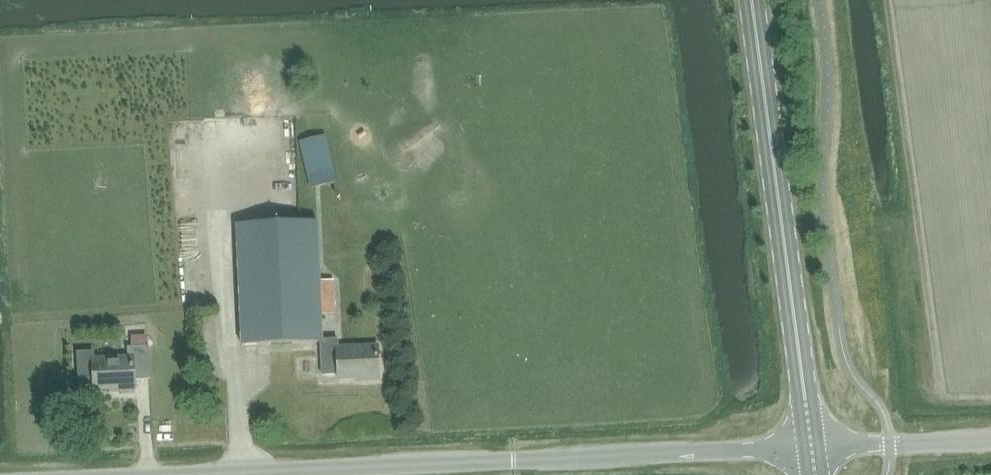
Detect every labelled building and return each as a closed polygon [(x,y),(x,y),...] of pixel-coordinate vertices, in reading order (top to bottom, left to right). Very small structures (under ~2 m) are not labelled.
[(299,124),(299,139),(311,139),(311,124),(299,124)] [(317,222),(236,225),(242,345),(321,342),(322,342),(322,339),(321,315),(336,315),(334,280),(320,280),(317,222)] [(322,342),(321,342),(322,375),(338,375),(338,379),(356,378),(356,380),(379,379),(378,347),(337,348),(336,338),(322,339),(322,342)] [(149,346),(147,346),(147,339),(129,340),(129,347),(127,347),(128,358),(93,359),(93,352),(77,353),(79,384),(83,388),(94,388),(94,390),(119,389),(119,391),(135,390),(134,375),(150,374),(149,346)]
